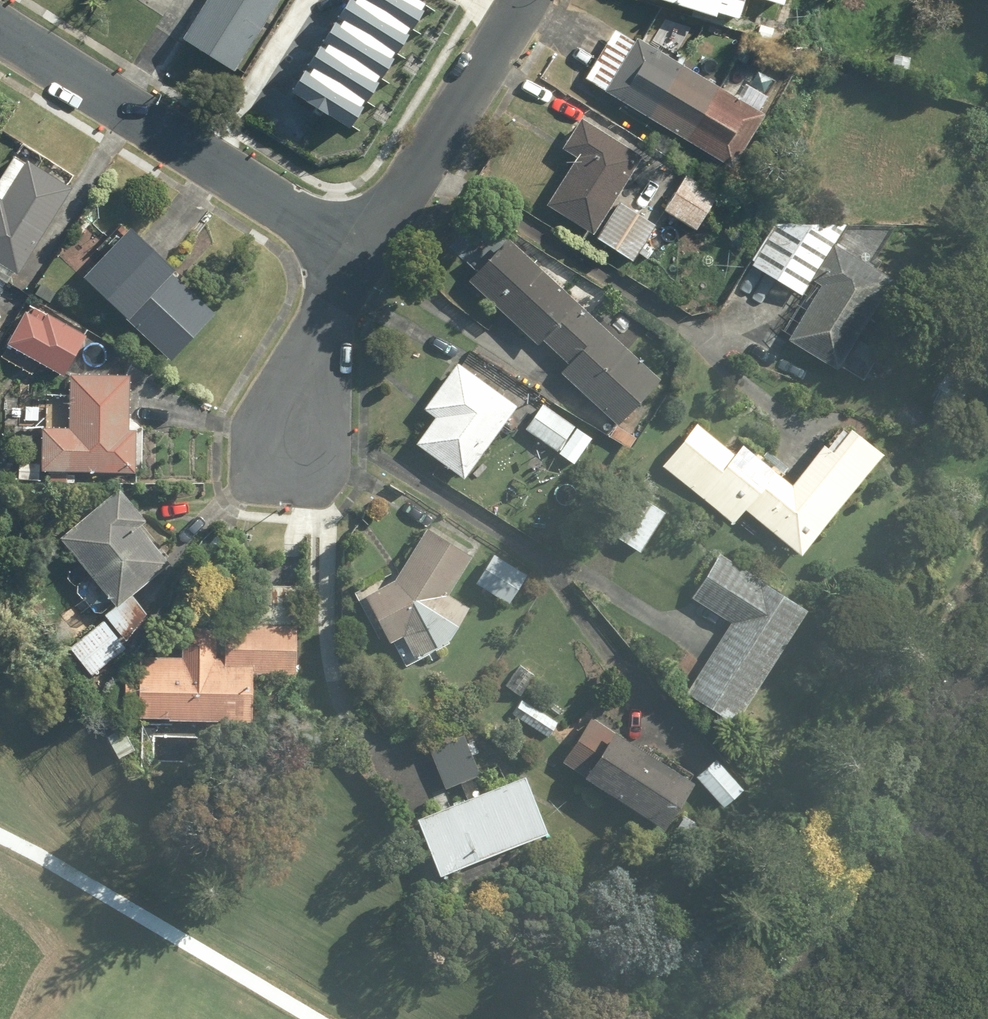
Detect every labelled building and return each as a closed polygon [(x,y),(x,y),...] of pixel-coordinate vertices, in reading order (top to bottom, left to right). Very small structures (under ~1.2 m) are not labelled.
[(174,39),(226,76),(279,0),(201,0),(174,39)] [(291,90),(348,122),(417,0),(342,0),(291,90)] [(707,18),(707,16),(728,23),(737,0),(657,0),(707,18)] [(770,8),(773,0),(746,0),(770,8)] [(613,26),(580,80),(727,172),(761,119),(613,26)] [(541,206),(586,235),(622,180),(634,188),(643,175),(628,166),(633,158),(573,119),(556,146),(573,157),(541,206)] [(11,280),(18,269),(24,273),(77,187),(19,151),(0,182),(0,197),(2,199),(0,203),(0,273),(11,280)] [(677,176),(657,211),(693,231),(713,197),(677,176)] [(591,238),(625,263),(649,230),(615,205),(591,238)] [(141,223),(91,273),(177,360),(222,315),(179,271),(184,267),(141,223)] [(782,342),(828,371),(884,283),(871,274),(877,264),(870,260),(891,226),(771,224),(746,264),(797,296),(805,283),(815,289),(782,342)] [(531,347),(570,306),(491,228),(475,244),(486,255),(478,264),(483,269),(468,285),(531,347)] [(46,317),(32,308),(13,339),(69,374),(94,335),(51,309),(46,317)] [(563,365),(555,373),(613,429),(656,385),(578,309),(543,345),(563,365)] [(408,447),(454,482),(510,409),(453,366),(419,410),(430,419),(408,447)] [(50,424),(49,468),(143,470),(144,423),(133,423),(134,374),(74,373),(73,425),(50,424)] [(553,455),(572,429),(540,406),(521,432),(553,455)] [(688,425),(654,466),(728,526),(740,511),(796,557),(876,461),(841,432),(821,456),(813,450),(782,487),(733,445),(724,455),(688,425)] [(572,429),(553,455),(568,466),(587,440),(572,429)] [(18,458),(17,476),(45,479),(46,460),(18,458)] [(123,485),(66,534),(125,602),(174,559),(145,525),(152,519),(123,485)] [(613,539),(635,555),(666,516),(644,499),(613,539)] [(401,579),(374,586),(394,638),(409,632),(423,654),(458,633),(474,605),(452,588),(475,553),(435,527),(401,579)] [(493,551),(476,582),(513,603),(530,572),(493,551)] [(701,692),(739,717),(811,608),(725,551),(696,595),(736,622),(699,677),(707,683),(701,692)] [(127,652),(124,715),(258,719),(260,671),(302,673),(304,597),(251,596),(250,620),(229,620),(228,653),(220,653),(220,639),(217,630),(210,625),(201,623),(192,625),(185,631),(182,638),(182,654),(127,652)] [(119,605),(80,643),(105,669),(144,630),(119,605)] [(505,684),(520,696),(537,674),(521,662),(505,684)] [(524,698),(514,712),(550,736),(560,721),(524,698)] [(596,711),(566,759),(672,824),(702,776),(596,711)] [(429,752),(446,788),(483,770),(465,734),(429,752)] [(722,755),(701,773),(727,803),(748,785),(722,755)] [(421,816),(443,873),(554,830),(531,773),(421,816)]
